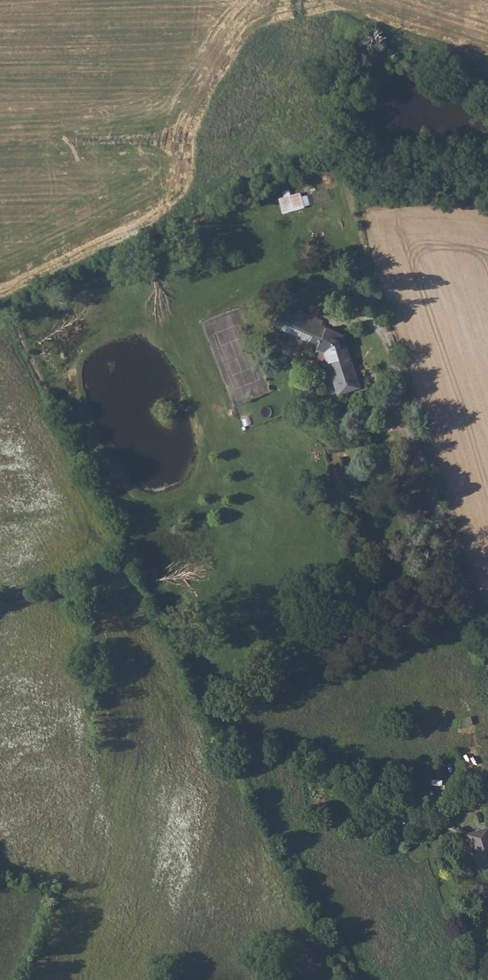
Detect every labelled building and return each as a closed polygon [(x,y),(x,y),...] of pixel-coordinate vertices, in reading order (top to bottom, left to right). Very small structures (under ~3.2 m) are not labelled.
[(328,365),(337,395),(358,388),(340,325),(313,333),(323,367),(328,365)] [(468,833),(478,865),(487,862),(487,827),(468,833)]
